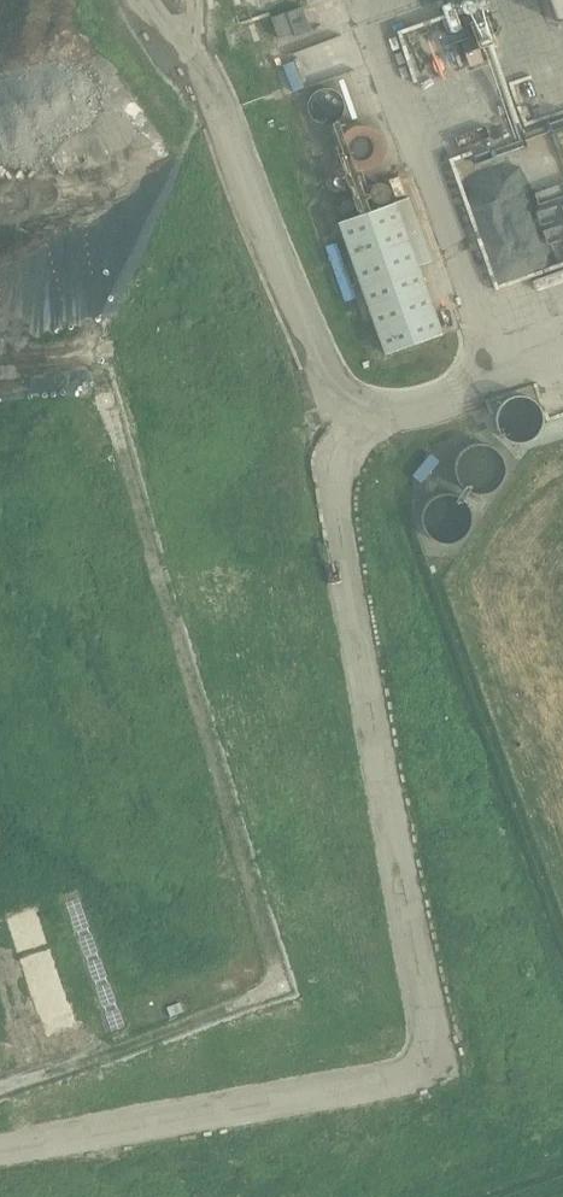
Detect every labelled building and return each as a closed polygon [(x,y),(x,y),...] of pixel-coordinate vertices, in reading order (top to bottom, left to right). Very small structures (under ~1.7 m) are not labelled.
[(476,36),(471,25),(466,28),(457,8),(447,12),(441,0),(430,0),(391,17),(404,47),(430,35),(441,58),(454,52),(451,47),(476,36)] [(556,22),(562,19),(562,0),(548,0),(556,22)] [(304,6),(271,18),(278,38),(293,33),(295,37),(313,30),(304,6)] [(312,49),(346,37),(342,25),(286,46),(294,71),(298,69),(302,81),(307,79),(302,64),(315,60),(312,49)] [(346,106),(346,105),(345,98),(341,92),(334,88),(327,87),(322,88),(315,92),(311,98),(310,105),(311,111),(315,117),(321,121),(328,123),(335,121),(341,117),(344,112),(346,106)] [(382,147),(382,146),(382,142),(380,137),(375,130),(369,126),(360,125),(352,127),(346,131),(342,138),(341,146),(342,154),(346,160),(351,164),(359,167),(368,166),(372,164),(376,161),(380,155),(382,147)] [(444,157),(451,176),(526,148),(519,129),(444,157)] [(506,345),(562,327),(562,190),(549,145),(454,173),(506,345)] [(408,197),(338,222),(385,354),(442,334),(417,266),(431,261),(408,197)]
